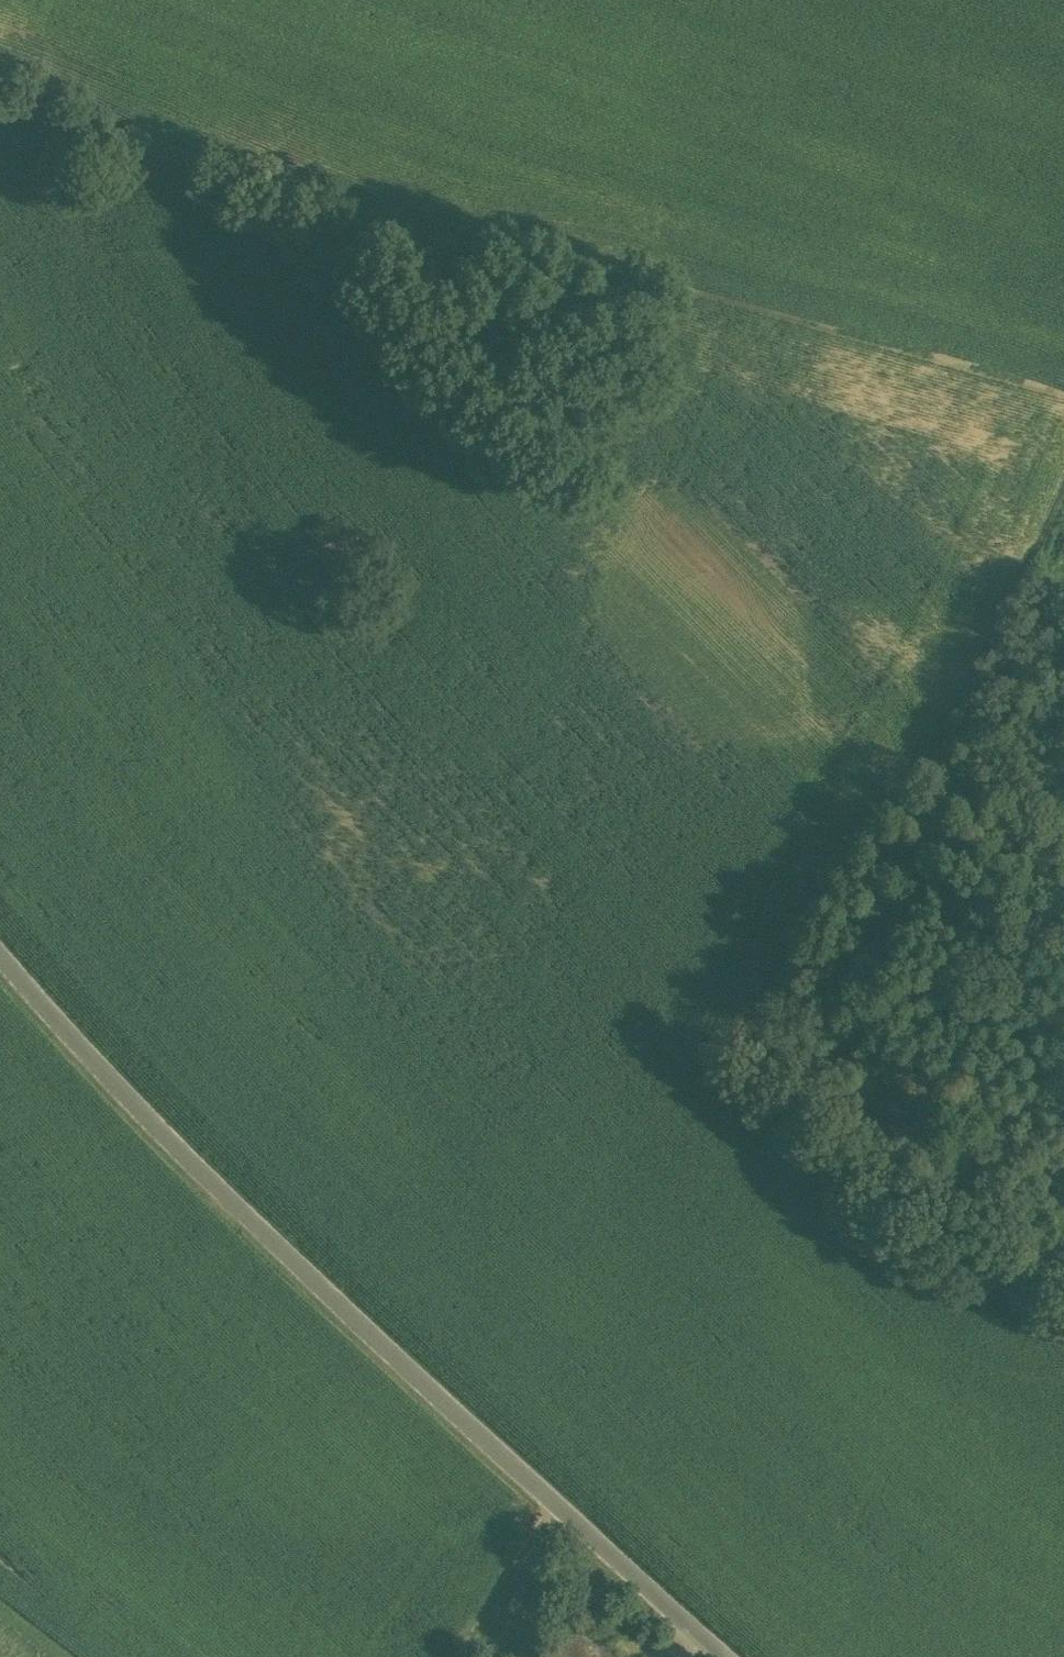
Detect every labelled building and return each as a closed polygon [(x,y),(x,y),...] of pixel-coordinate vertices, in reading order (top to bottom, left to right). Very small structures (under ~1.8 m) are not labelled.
[(612,1653),(606,1646),(597,1640),(587,1637),(577,1636),(567,1639),(559,1644),(552,1652),(549,1656),(614,1656),(612,1653)]
